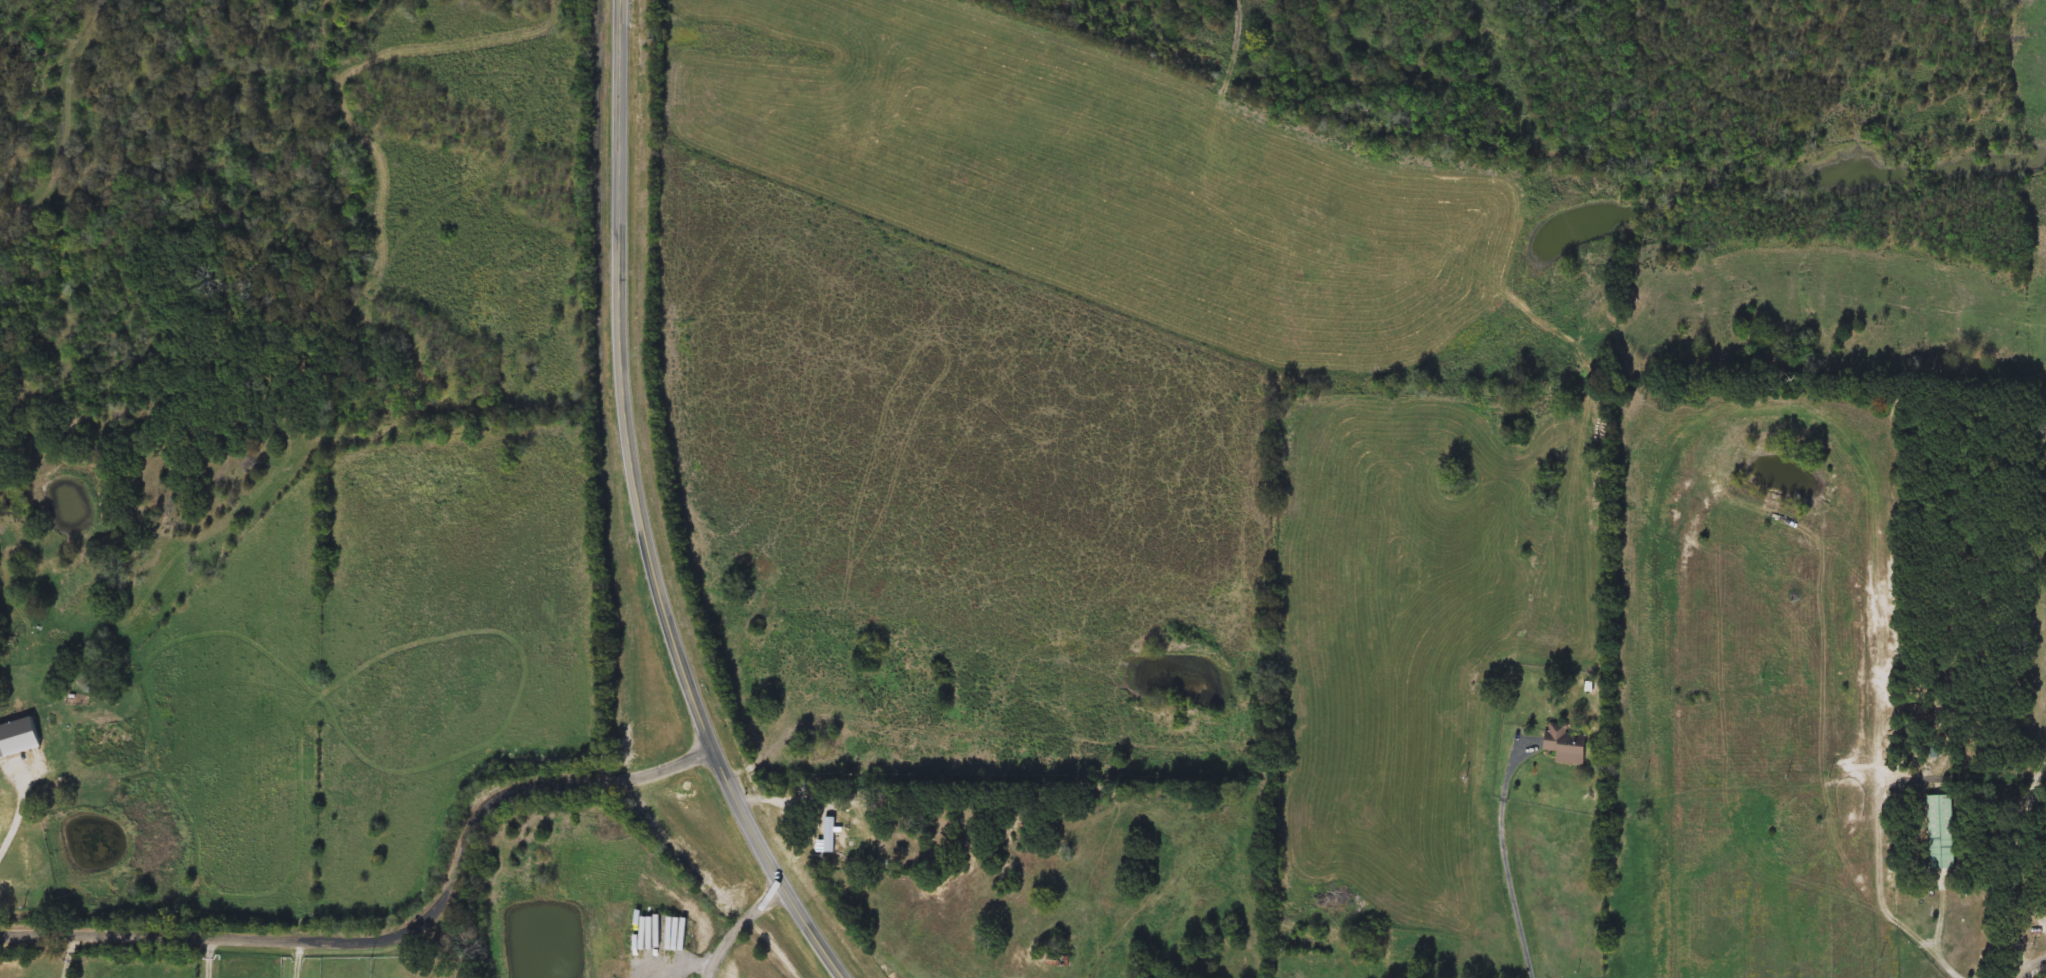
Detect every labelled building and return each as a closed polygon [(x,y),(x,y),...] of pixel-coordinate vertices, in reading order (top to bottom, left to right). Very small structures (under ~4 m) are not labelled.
[(1585,745),(1584,764),(1556,762),(1557,750),(1546,750),(1548,721),(1568,723),(1566,744),(1585,745)] [(43,760),(17,755),(22,731),(47,736),(43,760)] [(1956,867),(1927,867),(1928,794),(1956,794),(1956,867)] [(834,858),(834,817),(846,817),(846,858),(834,858)]
